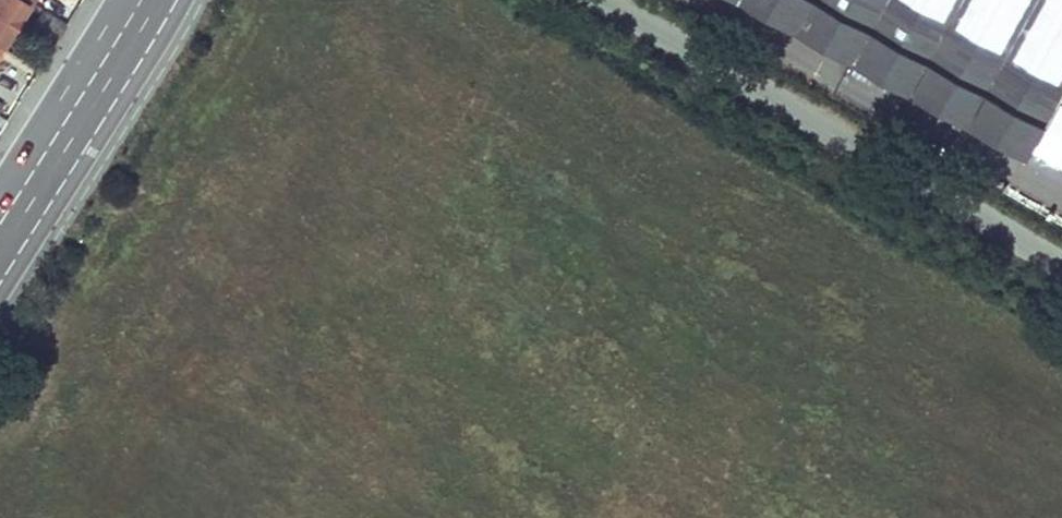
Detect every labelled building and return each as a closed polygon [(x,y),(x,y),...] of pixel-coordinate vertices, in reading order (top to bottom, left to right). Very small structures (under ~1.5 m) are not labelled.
[(1,46),(27,4),(21,0),(0,0),(0,45),(1,46)] [(855,61),(914,93),(945,36),(965,0),(743,0),(855,61)] [(945,36),(1060,99),(1061,95),(1061,0),(965,0),(945,36)] [(1060,99),(945,36),(914,93),(1029,156),(1060,99)]
